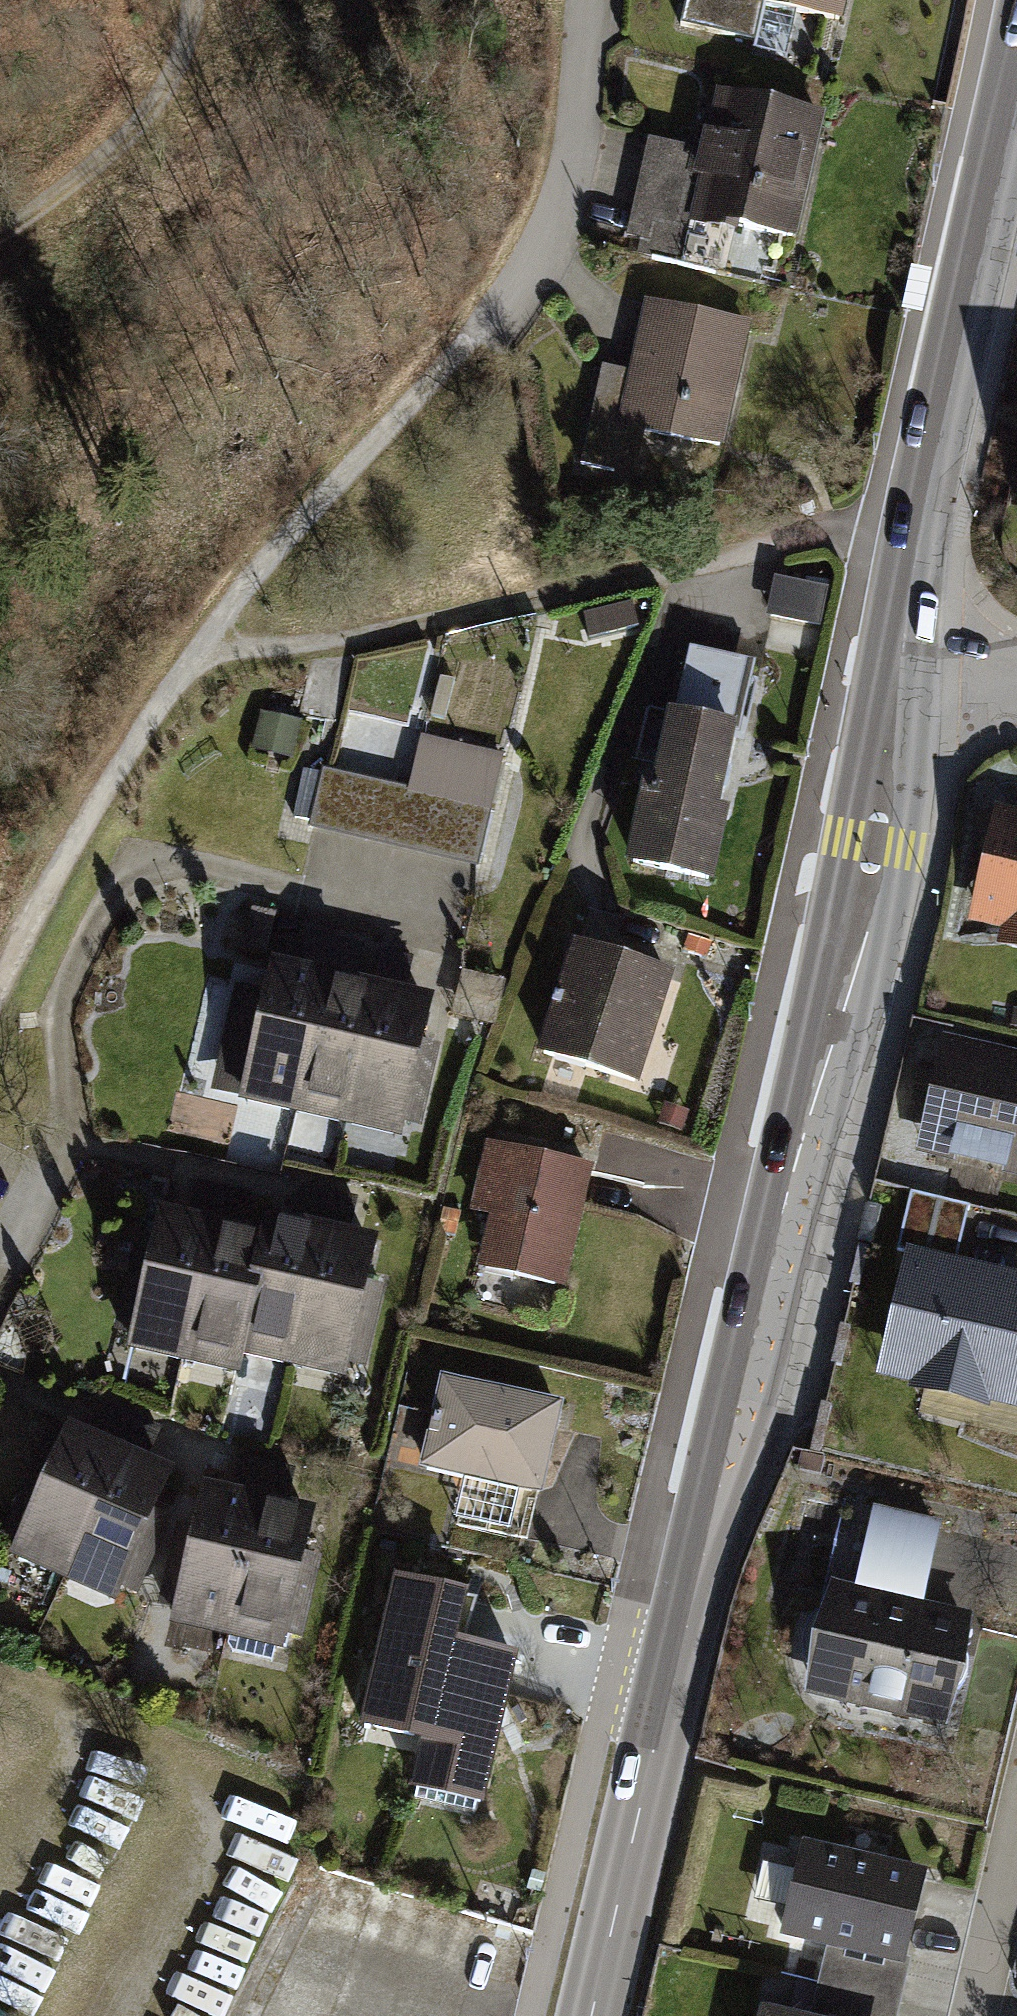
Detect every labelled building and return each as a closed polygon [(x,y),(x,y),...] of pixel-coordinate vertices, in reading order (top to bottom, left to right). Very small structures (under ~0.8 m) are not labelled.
[(677,11),(730,23),(735,0),(679,0),(677,11)] [(841,13),(844,0),(784,0),(841,13)] [(822,112),(714,88),(706,124),(699,123),(689,167),(696,169),(686,215),(794,239),(822,112)] [(748,323),(641,300),(624,376),(595,370),(576,459),(634,472),(643,430),(720,447),(748,323)] [(823,584),(770,573),(762,614),(814,624),(823,584)] [(635,799),(622,860),(713,880),(728,801),(718,799),(749,654),(678,640),(652,774),(640,771),(635,799)] [(302,725),(261,717),(253,755),(293,764),(302,725)] [(412,794),(325,776),(312,837),(478,872),(502,756),(423,740),(412,794)] [(992,808),(966,926),(994,932),(991,947),(1016,952),(1016,814),(992,808)] [(670,975),(569,943),(534,1056),(635,1088),(670,975)] [(319,969),(266,958),(257,998),(233,993),(211,1093),(290,1110),(319,969)] [(373,981),(319,969),(290,1110),(343,1121),(373,981)] [(427,992),(373,981),(343,1121),(397,1132),(427,992)] [(941,1045),(914,1163),(1016,1187),(1016,1063),(941,1045)] [(585,1178),(480,1156),(464,1230),(480,1233),(471,1275),(560,1294),(585,1178)] [(113,1352),(169,1364),(205,1196),(176,1190),(171,1216),(143,1210),(113,1352)] [(169,1364),(226,1376),(230,1359),(256,1234),(227,1228),(232,1202),(205,1196),(169,1364)] [(230,1359),(285,1371),(321,1203),(293,1197),(287,1222),(260,1216),(256,1234),(230,1359)] [(285,1371),(342,1383),(373,1241),(343,1234),(349,1209),(321,1203),(285,1371)] [(904,1215),(892,1266),(947,1278),(958,1227),(904,1215)] [(904,1272),(882,1366),(922,1375),(918,1395),(975,1408),(980,1388),(1016,1397),(1016,1298),(904,1272)] [(561,1398),(439,1373),(420,1461),(464,1471),(453,1524),(531,1540),(561,1398)] [(59,1426),(0,1558),(0,1560),(53,1583),(124,1425),(97,1413),(86,1439),(59,1426)] [(151,1437),(124,1425),(53,1583),(108,1607),(167,1474),(140,1462),(151,1437)] [(168,1628),(224,1639),(259,1471),(231,1466),(226,1491),(198,1485),(168,1628)] [(224,1639),(280,1651),(311,1509),(282,1503),(287,1477),(259,1471),(224,1639)] [(847,1601),(823,1596),(818,1621),(808,1626),(801,1634),(797,1643),(797,1653),(799,1663),(806,1673),(798,1705),(941,1738),(948,1708),(958,1701),(964,1695),(968,1685),(968,1674),(966,1664),(961,1653),(966,1628),(916,1617),(934,1537),(865,1521),(847,1601)] [(359,1728),(415,1740),(422,1741),(443,1645),(451,1646),(461,1596),(390,1581),(359,1728)] [(510,1659),(451,1646),(443,1645),(422,1741),(415,1740),(403,1795),(478,1811),(510,1659)] [(832,1948),(822,1992),(901,2010),(932,1875),(805,1845),(784,1937),(832,1948)] [(822,1992),(816,2015),(900,2015),(901,2010),(822,1992)]
